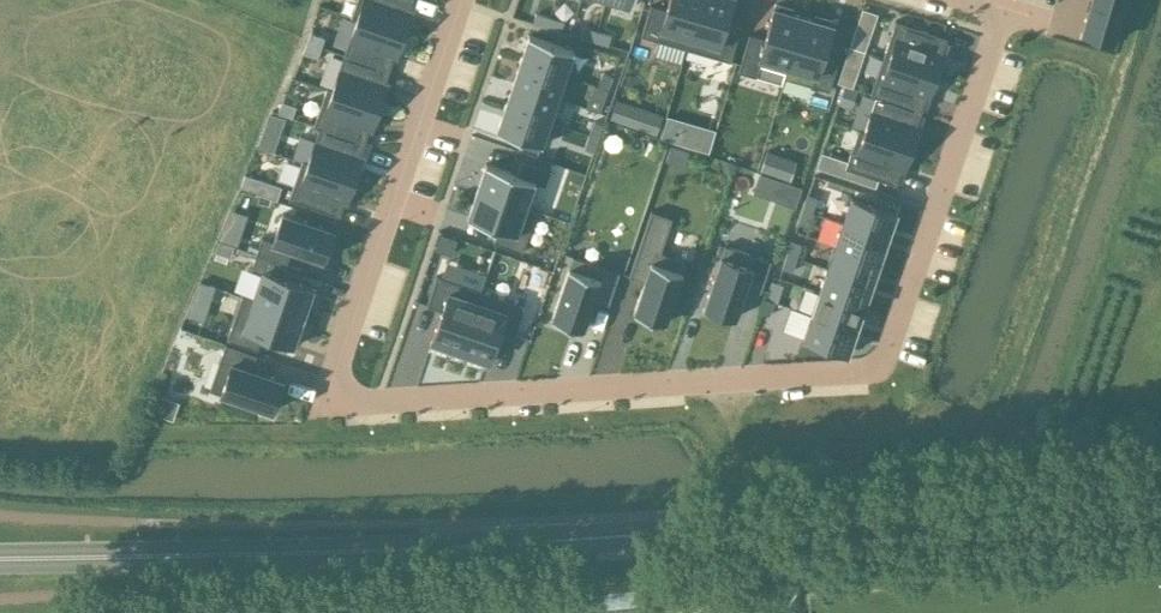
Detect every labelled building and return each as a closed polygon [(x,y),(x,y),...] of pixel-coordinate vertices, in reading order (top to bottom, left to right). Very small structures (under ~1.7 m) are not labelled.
[(350,15),(357,17),(405,34),(412,15),(409,14),(414,0),(355,0),(350,15)] [(642,35),(686,48),(700,0),(669,0),(666,9),(651,5),(642,35)] [(686,48),(731,61),(739,31),(724,26),(732,0),(700,0),(686,48)] [(1082,31),(1095,35),(1094,39),(1112,44),(1125,0),(1091,0),(1082,31)] [(750,34),(739,71),(756,76),(759,64),(786,71),(784,77),(785,77),(803,16),(793,12),(794,9),(775,3),(765,38),(750,34)] [(863,8),(850,46),(865,51),(878,14),(863,8)] [(536,13),(533,22),(547,26),(550,17),(536,13)] [(803,16),(785,77),(829,90),(838,60),(823,55),(833,20),(815,15),(814,19),(803,16)] [(357,17),(345,53),(390,69),(396,52),(399,53),(405,34),(357,17)] [(550,17),(547,26),(561,30),(564,21),(550,17)] [(896,20),(883,57),(937,75),(943,56),(941,55),(947,37),(896,20)] [(583,27),(580,36),(594,40),(597,31),(583,27)] [(597,31),(594,40),(608,44),(611,35),(597,31)] [(529,36),(521,59),(565,74),(573,51),(574,50),(529,35),(528,36),(529,36)] [(322,47),(307,42),(303,53),(318,58),(322,47)] [(853,87),(865,51),(850,46),(837,82),(845,85),(853,87)] [(345,53),(333,89),(380,106),(387,87),(384,86),(390,69),(345,53)] [(883,57),(871,94),(921,111),(927,94),(930,95),(937,75),(883,57)] [(521,59),(513,82),(557,97),(565,74),(521,59)] [(603,72),(598,86),(608,89),(612,75),(603,72)] [(513,82),(505,106),(550,121),(557,97),(513,82)] [(853,87),(845,85),(838,104),(852,109),(858,89),(853,87)] [(604,100),(608,91),(594,86),(591,95),(604,100)] [(326,87),(313,123),(320,126),(365,141),(371,124),(374,125),(380,106),(333,89),(326,87)] [(859,129),(858,130),(912,148),(918,128),(916,127),(921,111),(871,94),(870,95),(876,96),(864,130),(859,129)] [(610,118),(657,134),(663,115),(617,99),(610,118)] [(277,112),(293,117),(297,105),(282,100),(277,112)] [(497,128),(497,130),(542,145),(542,144),(542,143),(550,121),(505,106),(498,129),(497,128)] [(268,112),(257,146),(274,151),(285,117),(268,112)] [(673,141),(679,118),(668,115),(661,138),(673,141)] [(594,121),(589,134),(599,137),(603,124),(594,121)] [(320,126),(308,162),(356,178),(362,159),(360,158),(365,141),(320,126)] [(858,130),(845,167),(896,184),(902,167),(905,168),(912,148),(858,130)] [(589,134),(585,148),(594,151),(599,137),(589,134)] [(684,166),(690,151),(671,144),(666,160),(684,166)] [(760,170),(790,180),(797,160),(767,150),(760,170)] [(301,159),(288,197),(340,215),(347,197),(349,198),(356,178),(308,162),(301,159)] [(487,162),(478,189),(526,206),(535,180),(546,184),(551,169),(523,159),(518,173),(487,162)] [(282,186),(259,178),(254,192),(277,200),(282,186)] [(478,189),(468,216),(499,227),(494,241),(523,251),(528,236),(537,209),(526,206),(478,189)] [(808,194),(803,208),(812,211),(817,197),(808,194)] [(851,197),(843,221),(887,236),(895,212),(851,197)] [(653,208),(631,274),(645,279),(635,310),(668,321),(688,259),(662,250),(674,215),(653,208)] [(803,208),(798,221),(808,224),(812,211),(803,208)] [(264,234),(258,251),(288,261),(293,248),(323,258),(333,229),(283,212),(275,238),(264,234)] [(843,221),(835,244),(879,260),(887,236),(843,221)] [(238,245),(241,236),(221,229),(218,238),(219,239),(235,244),(238,245)] [(435,249),(452,255),(457,239),(440,233),(435,249)] [(792,240),(787,254),(796,257),(801,243),(792,240)] [(835,244),(827,268),(871,283),(879,260),(835,244)] [(263,271),(254,298),(304,315),(314,287),(283,276),(288,261),(258,251),(252,267),(263,271)] [(719,255),(702,306),(735,317),(746,286),(760,291),(771,260),(755,254),(751,265),(719,255)] [(787,254),(782,268),(792,271),(796,257),(787,254)] [(569,263),(552,315),(585,326),(596,294),(610,299),(621,268),(605,263),(601,274),(569,263)] [(536,265),(532,276),(549,281),(552,271),(536,265)] [(827,268),(819,291),(863,306),(871,283),(827,268)] [(438,273),(428,303),(443,308),(433,339),(461,349),(478,299),(481,288),(455,279),(438,273)] [(770,281),(765,298),(776,301),(782,285),(770,281)] [(478,299),(461,349),(489,358),(500,328),(515,333),(526,303),(509,297),(481,288),(478,299)] [(819,291),(811,314),(855,329),(863,306),(819,291)] [(234,322),(228,338),(258,348),(263,333),(294,343),(304,315),(254,298),(243,295),(234,322)] [(764,298),(760,312),(769,315),(774,301),(764,298)] [(811,314),(803,338),(847,353),(855,329),(811,314)] [(757,347),(769,350),(774,328),(762,325),(757,347)] [(218,362),(208,394),(219,398),(270,414),(281,382),(250,371),(254,357),(223,346),(218,362)] [(173,420),(179,402),(157,394),(151,412),(173,420)]
